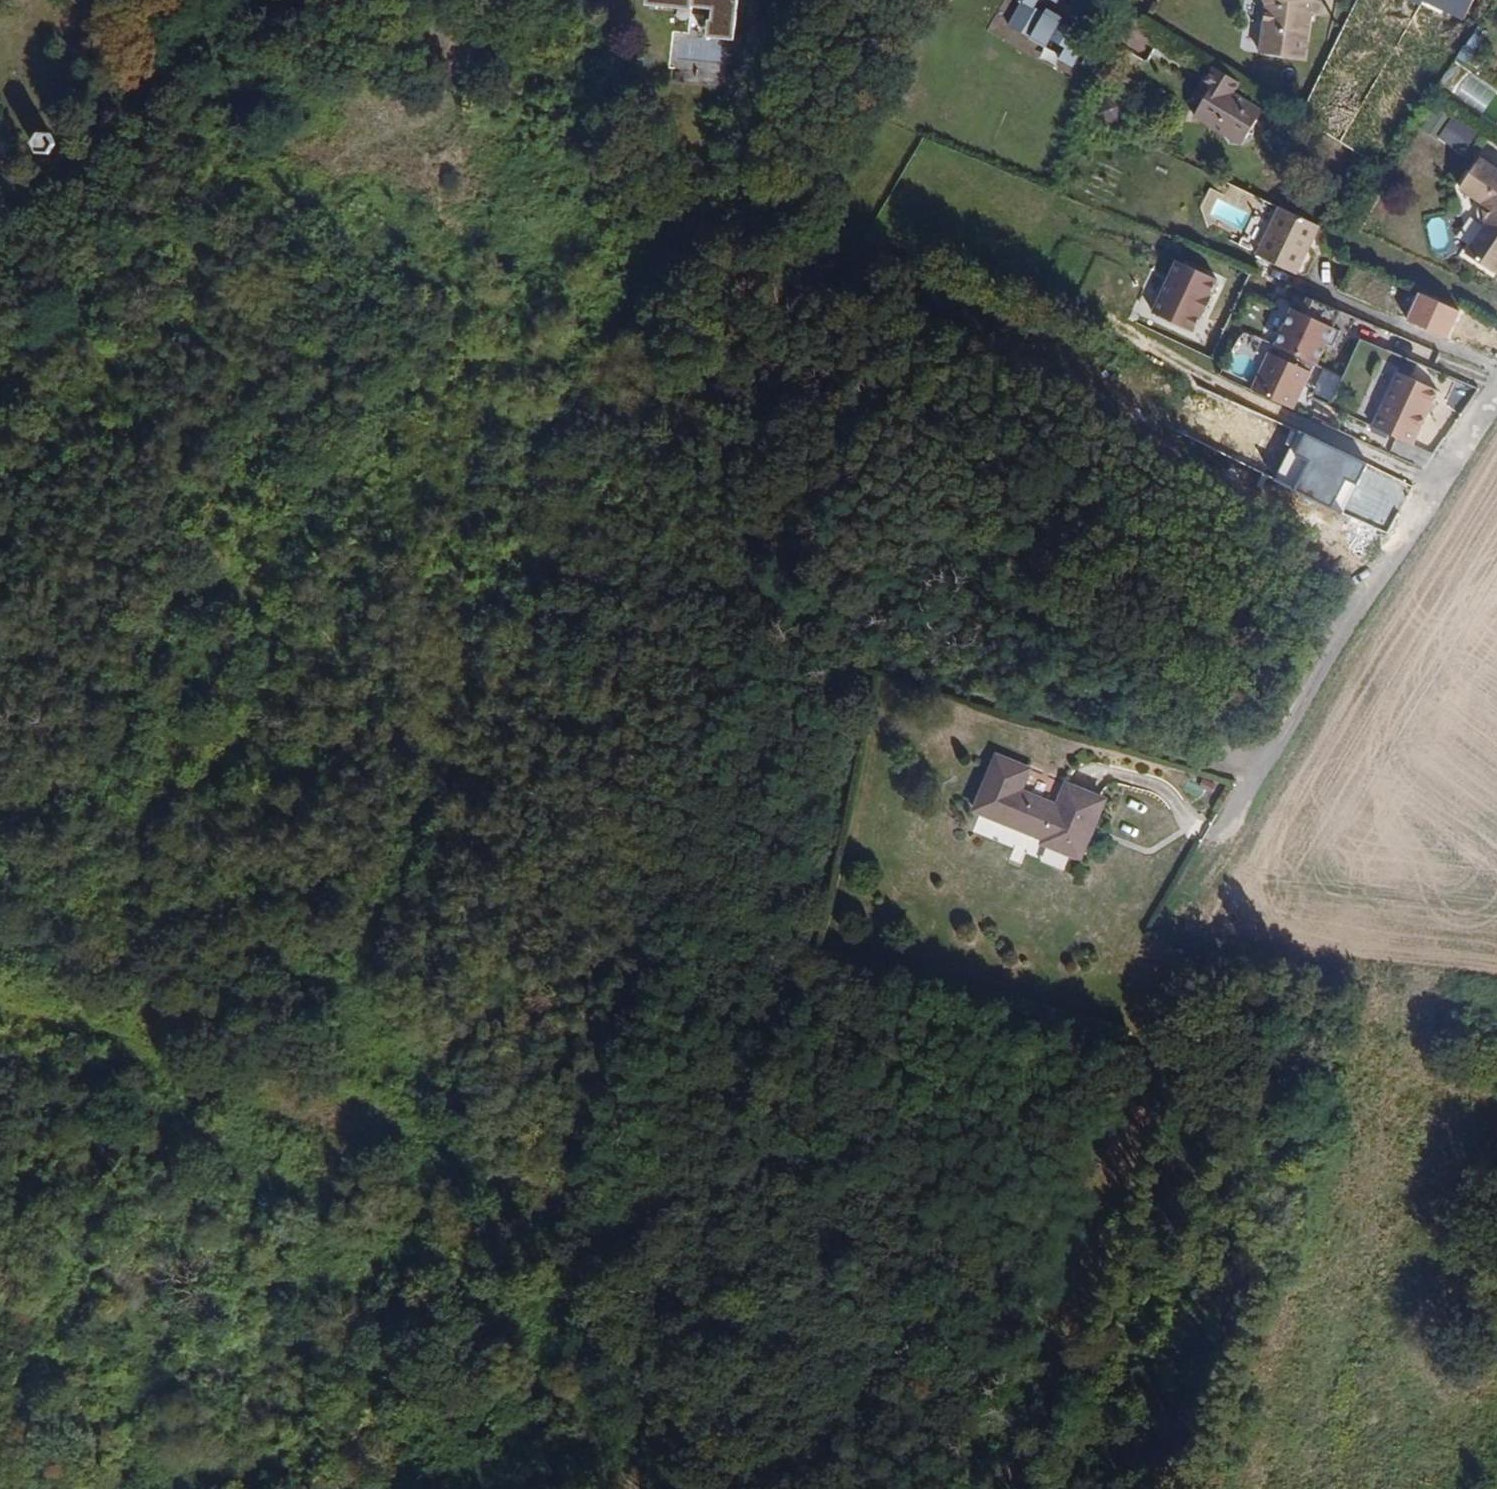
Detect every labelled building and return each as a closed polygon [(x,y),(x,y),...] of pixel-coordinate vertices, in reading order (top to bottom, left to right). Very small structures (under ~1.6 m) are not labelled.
[(650,4),(673,6),(674,3),(691,5),(690,8),(712,10),(709,34),(734,36),(738,0),(650,0),(650,4)] [(1009,7),(1018,11),(1005,36),(1045,56),(1049,48),(1064,56),(1058,68),(1072,74),(1087,44),(1048,25),(1050,21),(1044,17),(1042,21),(1031,15),(1039,0),(1013,0),(1009,7)] [(1261,5),(1257,54),(1302,58),(1309,0),(1259,0),(1261,5)] [(1262,98),(1224,76),(1209,103),(1221,109),(1211,128),(1240,145),(1247,157),(1270,151),(1286,123),(1258,106),(1262,98)] [(1101,87),(1088,116),(1116,129),(1129,100),(1101,87)] [(39,132),(33,143),(40,153),(51,153),(57,144),(51,134),(39,132)] [(1453,141),(1433,170),(1451,182),(1457,208),(1438,235),(1469,255),(1496,212),(1496,207),(1490,167),(1453,141)] [(1279,207),(1256,255),(1294,274),(1318,226),(1279,207)] [(1179,262),(1155,315),(1195,333),(1203,315),(1205,316),(1214,298),(1211,297),(1219,280),(1179,262)] [(1297,309),(1280,347),(1322,365),(1332,341),(1338,344),(1344,331),(1337,328),(1345,312),(1313,298),(1306,313),(1297,309)] [(1489,352),(1495,338),(1481,332),(1475,346),(1489,352)] [(1274,352),(1256,389),(1296,408),(1313,371),(1274,352)] [(1416,444),(1441,390),(1401,372),(1377,426),(1416,444)] [(1369,514),(1380,488),(1359,478),(1363,469),(1349,462),(1353,454),(1323,441),(1300,491),(1329,505),(1332,498),(1369,514)] [(1291,481),(1296,468),(1275,458),(1269,472),(1291,481)] [(1030,770),(996,756),(973,812),(1038,839),(1037,844),(1069,857),(1094,799),(1064,785),(1055,804),(1022,790),(1030,770)]
